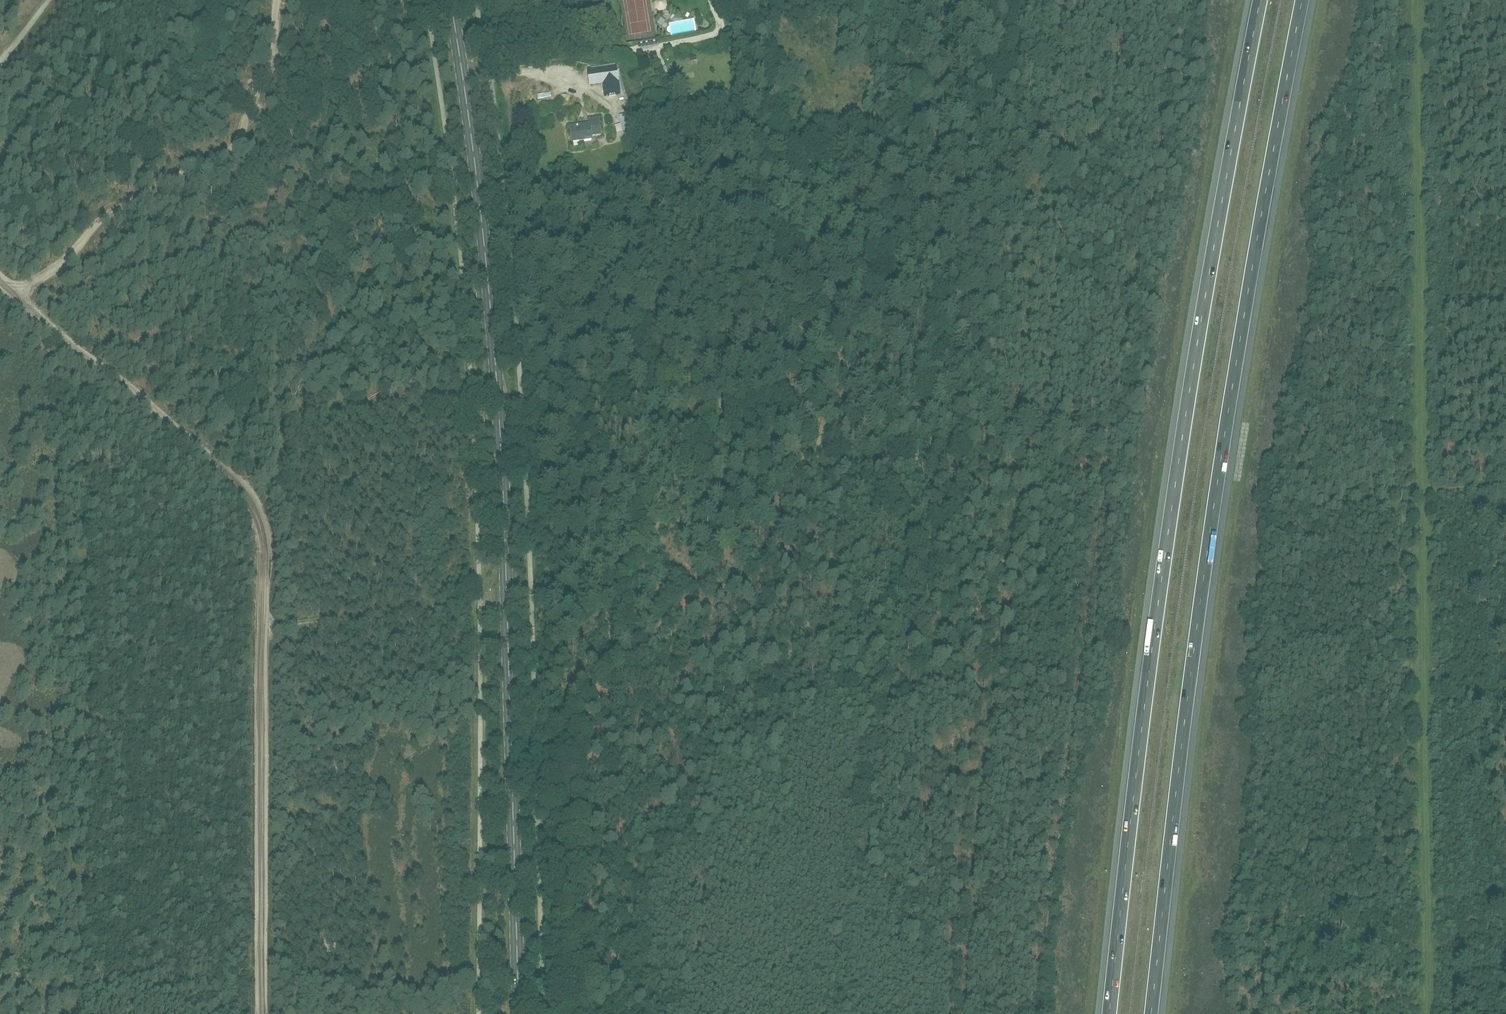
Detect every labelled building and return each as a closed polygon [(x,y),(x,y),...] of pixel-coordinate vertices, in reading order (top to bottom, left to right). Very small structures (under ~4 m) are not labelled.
[(659,10),(664,9),(666,5),(665,1),(664,0),(657,0),(655,3),(656,8),(659,10)] [(680,14),(683,14),(684,19),(703,16),(702,8),(675,11),(676,20),(681,19),(680,14)] [(670,38),(668,32),(659,35),(660,41),(670,38)] [(604,93),(620,90),(616,66),(588,70),(590,86),(603,84),(604,93)] [(632,120),(628,100),(621,102),(624,114),(619,115),(620,122),(632,120)] [(588,119),(589,124),(570,126),(572,142),(592,139),(592,135),(601,134),(598,118),(588,119)]
